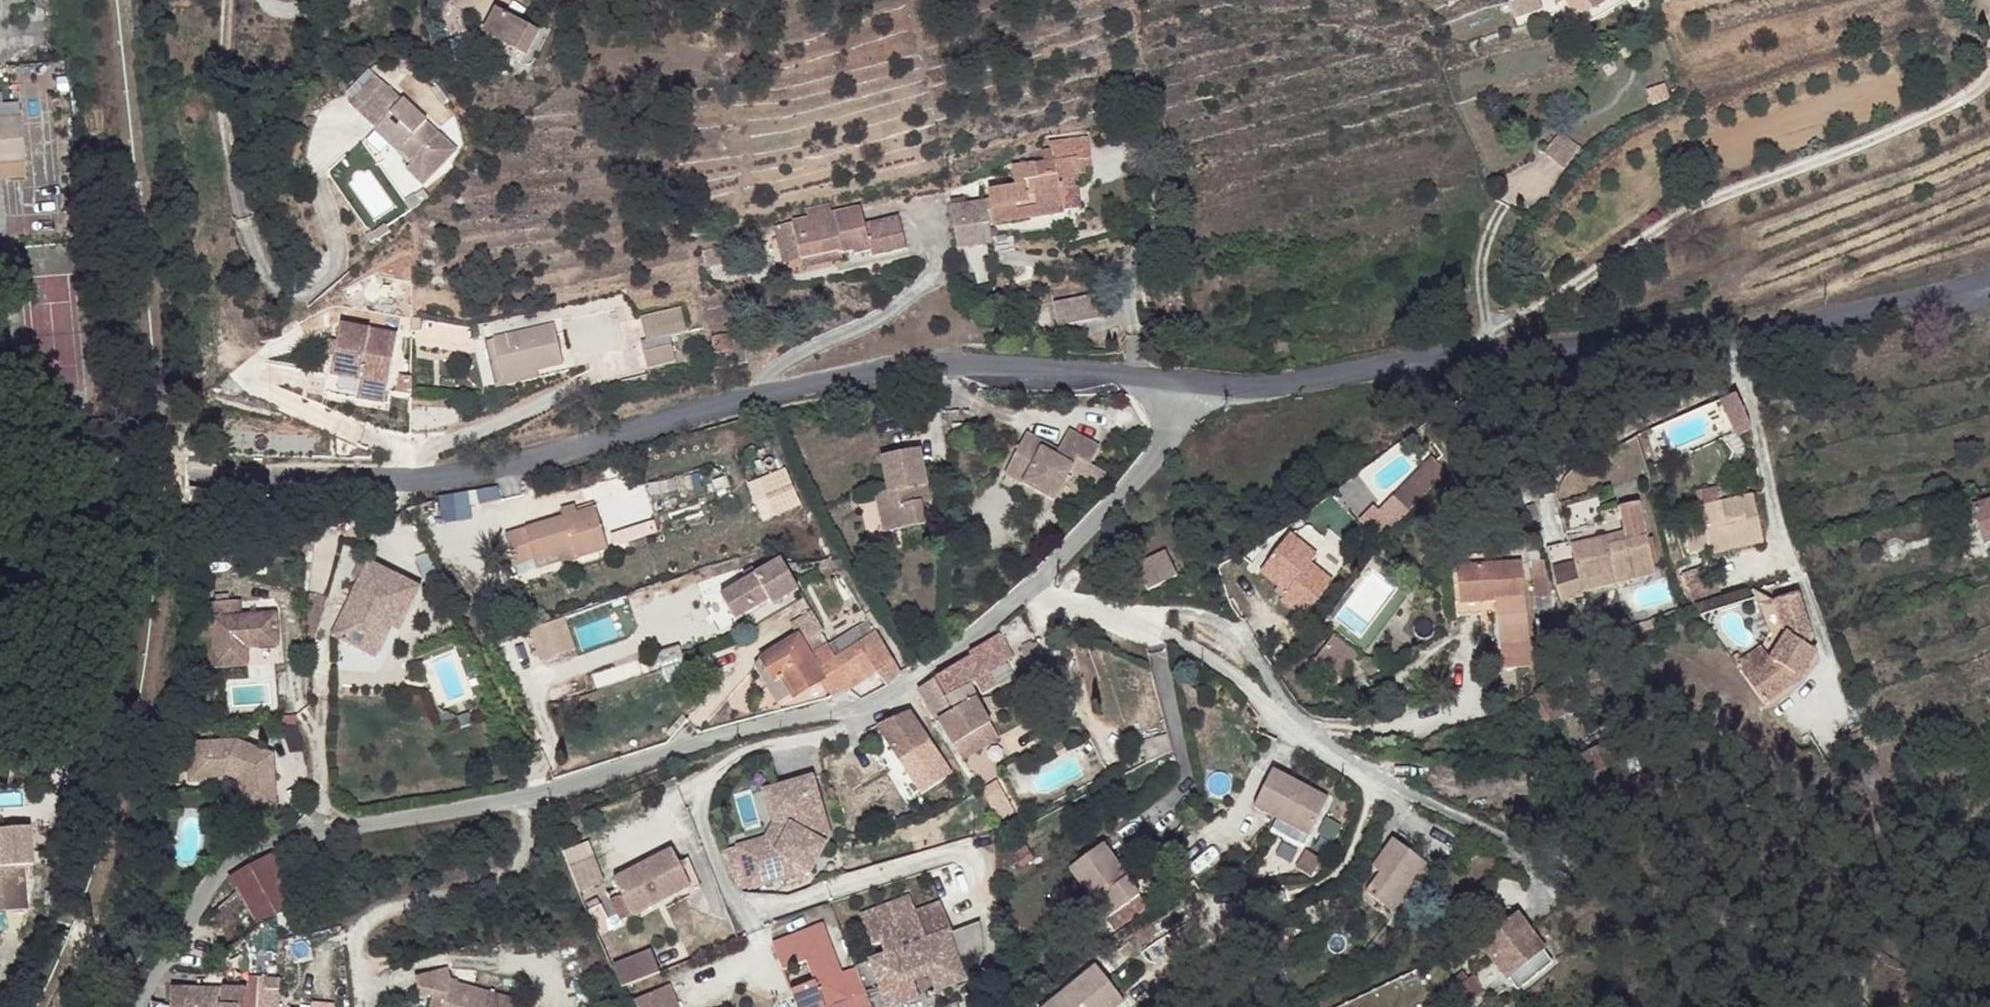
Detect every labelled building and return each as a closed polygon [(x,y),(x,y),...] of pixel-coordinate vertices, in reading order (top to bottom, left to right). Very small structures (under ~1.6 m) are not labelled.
[(1515,20),(1541,11),(1538,0),(1508,0),(1515,20)] [(1571,16),(1564,20),(1572,33),(1625,2),(1624,0),(1562,0),(1571,16)] [(536,33),(496,12),(485,34),(525,54),(536,33)] [(374,76),(354,98),(358,114),(385,85),(374,76)] [(456,149),(385,85),(358,114),(412,162),(405,169),(423,185),(456,149)] [(0,118),(0,164),(8,163),(23,147),(21,116),(0,118)] [(1580,149),(1560,133),(1544,153),(1564,169),(1580,149)] [(1089,158),(1086,135),(1048,141),(1049,149),(1041,151),(1043,162),(1032,164),(1035,178),(1023,180),(1023,184),(1014,185),(987,190),(989,201),(950,207),(957,249),(984,245),(980,225),(989,224),(1060,214),(1059,211),(1054,180),(1071,177),(1075,177),(1073,161),(1081,159),(1089,158)] [(1081,159),(1073,161),(1075,177),(1083,175),(1081,159)] [(1012,167),(1014,185),(1023,184),(1023,180),(1035,178),(1032,164),(1012,167)] [(1071,177),(1054,180),(1059,211),(1075,209),(1071,177)] [(415,196),(405,203),(410,211),(420,204),(415,196)] [(864,223),(860,206),(832,213),(830,205),(806,210),(808,218),(792,222),(801,260),(839,252),(839,255),(853,251),(854,255),(870,252),(872,257),(906,249),(898,215),(864,223)] [(792,222),(774,226),(783,264),(801,260),(792,222)] [(989,224),(980,225),(984,245),(992,244),(989,224)] [(385,225),(366,238),(370,244),(376,240),(377,241),(390,232),(385,225)] [(727,246),(702,251),(705,267),(731,261),(727,246)] [(801,260),(803,269),(840,260),(839,252),(801,260)] [(1100,316),(1096,293),(1055,301),(1059,324),(1100,316)] [(553,324),(493,338),(493,340),(502,378),(529,372),(563,364),(553,324)] [(394,345),(339,331),(322,400),(378,414),(394,345)] [(668,335),(640,342),(647,369),(675,362),(668,335)] [(730,350),(727,335),(712,337),(715,353),(730,350)] [(1272,343),(1277,358),(1289,354),(1285,339),(1272,343)] [(502,378),(493,340),(485,341),(496,388),(531,380),(529,372),(502,378)] [(1735,396),(1720,402),(1738,437),(1746,433),(1735,396)] [(1100,447),(1068,431),(1058,452),(1055,457),(1042,450),(1045,445),(1026,435),(1005,474),(1054,500),(1070,469),(1077,458),(1091,465),(1100,447)] [(1058,452),(1045,445),(1042,450),(1055,457),(1058,452)] [(919,450),(881,457),(888,494),(891,508),(879,510),(884,533),(895,531),(924,525),(920,504),(917,489),(926,487),(919,450)] [(1106,473),(1091,465),(1077,458),(1070,469),(1099,486),(1106,473)] [(1393,498),(1408,512),(1446,472),(1432,458),(1393,498)] [(783,470),(760,480),(775,515),(800,504),(783,470)] [(926,487),(917,489),(920,504),(929,502),(926,487)] [(1716,488),(1695,493),(1698,508),(1719,503),(1716,488)] [(474,492),(442,496),(445,521),(477,518),(474,492)] [(877,496),(879,510),(891,508),(888,494),(877,496)] [(1719,503),(1698,508),(1700,515),(1702,524),(1708,550),(1709,553),(1763,541),(1753,496),(1719,503)] [(1379,542),(1408,512),(1393,498),(1379,513),(1374,507),(1359,523),(1379,542)] [(1972,508),(1984,544),(1989,542),(1989,502),(1972,508)] [(1569,542),(1546,548),(1556,589),(1578,583),(1579,587),(1614,578),(1616,584),(1655,574),(1636,504),(1618,508),(1624,534),(1627,543),(1608,548),(1606,539),(1570,547),(1569,542)] [(577,513),(574,505),(561,509),(563,517),(577,513)] [(595,507),(577,513),(563,517),(505,535),(514,566),(534,559),(574,546),(579,558),(608,549),(595,507)] [(1700,515),(1682,520),(1684,528),(1702,524),(1700,515)] [(1702,524),(1684,528),(1689,554),(1708,550),(1702,524)] [(1624,534),(1606,539),(1608,548),(1627,543),(1624,534)] [(1289,535),(1260,572),(1278,586),(1286,592),(1282,597),(1280,599),(1303,617),(1332,581),(1309,564),(1316,556),(1289,535)] [(1553,612),(1549,576),(1545,577),(1543,560),(1539,562),(1537,545),(1527,546),(1528,563),(1532,562),(1534,579),(1533,579),(1537,614),(1553,612)] [(574,546),(534,559),(537,568),(560,561),(561,563),(579,558),(574,546)] [(1136,566),(1148,591),(1177,576),(1165,552),(1136,566)] [(1519,562),(1501,565),(1500,552),(1451,557),(1456,604),(1461,604),(1480,603),(1481,615),(1498,614),(1504,669),(1529,665),(1519,562)] [(798,591),(781,560),(721,596),(735,621),(769,601),(772,606),(798,591)] [(419,587),(367,562),(331,637),(363,652),(383,611),(403,621),(419,587)] [(1700,568),(1682,575),(1687,587),(1705,580),(1700,568)] [(1705,580),(1687,587),(1694,605),(1720,596),(1713,577),(1705,580)] [(1614,578),(1579,587),(1581,592),(1616,584),(1614,578)] [(1578,583),(1556,589),(1560,602),(1566,600),(1567,607),(1574,605),(1573,598),(1582,596),(1581,592),(1579,587),(1578,583)] [(1286,592),(1278,586),(1275,591),(1282,597),(1286,592)] [(1769,660),(1744,678),(1763,704),(1798,679),(1815,653),(1807,647),(1811,637),(1795,594),(1773,602),(1785,636),(1769,660)] [(276,613),(241,616),(240,601),(210,603),(215,668),(249,666),(247,648),(278,646),(276,613)] [(1461,604),(1456,604),(1457,617),(1481,615),(1480,603),(1461,604)] [(403,621),(383,611),(363,652),(375,658),(390,626),(398,631),(403,621)] [(823,630),(812,611),(790,625),(798,637),(802,643),(823,630)] [(877,634),(869,621),(810,658),(822,679),(821,680),(831,696),(845,685),(836,673),(867,658),(874,672),(876,675),(887,686),(900,673),(877,634)] [(1653,631),(1650,621),(1632,628),(1635,637),(1653,631)] [(532,637),(541,662),(575,650),(566,625),(532,637)] [(1013,657),(998,635),(996,636),(968,653),(970,656),(935,679),(947,698),(969,687),(975,683),(982,695),(998,686),(990,674),(1006,665),(1005,662),(1013,657)] [(1357,655),(1333,636),(1325,646),(1338,656),(1336,659),(1347,668),(1357,655)] [(810,658),(802,643),(798,637),(762,659),(754,667),(778,704),(792,695),(793,697),(821,680),(822,679),(810,658)] [(1045,658),(1038,642),(1021,651),(1027,661),(1032,661),(1035,663),(1045,658)] [(678,646),(658,654),(664,671),(685,663),(678,646)] [(1338,656),(1325,646),(1308,668),(1322,680),(1326,676),(1336,683),(1347,668),(1336,659),(1338,656)] [(1769,660),(1761,647),(1735,665),(1744,678),(1769,660)] [(867,658),(836,673),(845,685),(848,689),(874,672),(867,658)] [(947,698),(935,679),(918,690),(938,722),(975,699),(969,687),(947,698)] [(990,725),(975,699),(938,722),(954,747),(990,725)] [(939,756),(908,712),(877,726),(900,761),(900,760),(911,774),(939,756)] [(998,739),(990,725),(954,747),(962,762),(998,739)] [(1641,773),(1626,741),(1616,746),(1614,742),(1577,760),(1579,763),(1593,793),(1594,795),(1641,773)] [(273,755),(235,742),(186,745),(189,784),(222,781),(225,775),(239,780),(245,782),(247,810),(276,809),(273,755)] [(1052,747),(1058,756),(1066,751),(1061,742),(1052,747)] [(1579,763),(1566,770),(1580,799),(1593,793),(1579,763)] [(1254,807),(1309,836),(1328,799),(1272,771),(1254,807)] [(813,779),(791,784),(782,800),(790,827),(775,852),(740,861),(748,888),(809,871),(825,845),(819,842),(824,837),(825,832),(823,828),(820,826),(815,825),(822,812),(813,779)] [(1015,813),(996,780),(982,790),(990,803),(995,823),(1015,813)] [(782,800),(791,784),(764,793),(774,824),(765,839),(736,847),(740,861),(775,852),(790,827),(782,800)] [(829,837),(822,812),(815,825),(820,826),(823,828),(825,832),(824,837),(819,842),(825,845),(829,837)] [(11,854),(10,836),(0,837),(0,855),(11,854)] [(1391,912),(1426,864),(1393,840),(1372,868),(1380,874),(1366,893),(1391,912)] [(596,842),(567,852),(583,897),(612,887),(596,842)] [(1069,869),(1106,921),(1139,896),(1102,845),(1069,869)] [(678,863),(671,850),(613,880),(617,888),(620,895),(631,916),(690,886),(678,863)] [(1321,860),(1307,851),(1296,868),(1310,877),(1317,866),(1320,861),(1321,860)] [(257,927),(276,916),(296,905),(281,856),(268,857),(229,878),(236,891),(206,919),(227,956),(257,927)] [(1320,861),(1317,866),(1323,870),(1326,865),(1320,861)] [(26,909),(23,878),(13,879),(12,868),(0,869),(0,911),(26,909)] [(617,888),(606,893),(609,900),(620,895),(617,888)] [(621,921),(631,916),(620,895),(610,900),(621,921)] [(908,896),(889,904),(895,919),(914,912),(908,896)] [(1145,905),(1139,896),(1106,921),(1112,928),(1145,905)] [(589,911),(600,905),(597,898),(585,904),(589,911)] [(889,904),(859,915),(871,944),(880,941),(885,954),(871,960),(889,1004),(918,993),(912,977),(956,960),(945,932),(951,929),(940,902),(914,912),(895,919),(889,904)] [(1553,963),(1518,918),(1504,928),(1483,946),(1518,991),(1553,963)] [(1504,928),(1498,920),(1476,937),(1483,946),(1504,928)] [(822,925),(772,945),(783,972),(806,963),(814,983),(791,992),(796,1006),(830,1006),(865,992),(855,967),(841,973),(822,925)] [(280,951),(280,934),(265,933),(264,951),(280,951)] [(613,966),(621,987),(660,973),(651,951),(613,966)] [(956,960),(912,977),(918,993),(962,975),(956,960)] [(1123,1001),(1095,967),(1045,1006),(1116,1006),(1123,1001)] [(452,982),(447,969),(414,978),(420,1000),(434,996),(445,1000),(443,1006),(522,1006),(524,1002),(452,982)] [(1471,977),(1452,992),(1463,1006),(1482,991),(1471,977)] [(221,990),(221,1006),(257,1006),(258,978),(248,978),(247,990),(221,990)] [(280,991),(280,979),(265,979),(258,978),(257,1006),(279,1006),(280,991)] [(641,1006),(685,1006),(674,984),(638,1001),(641,1006)] [(170,990),(170,1006),(221,1006),(221,990),(170,990)] [(865,992),(830,1006),(871,1006),(865,992)] [(1447,994),(1431,1006),(1432,1006),(1447,1006),(1453,1002),(1447,994)] [(124,1000),(109,995),(106,1006),(122,1006),(124,1000)] [(434,996),(431,1006),(443,1006),(445,1000),(434,996)]
